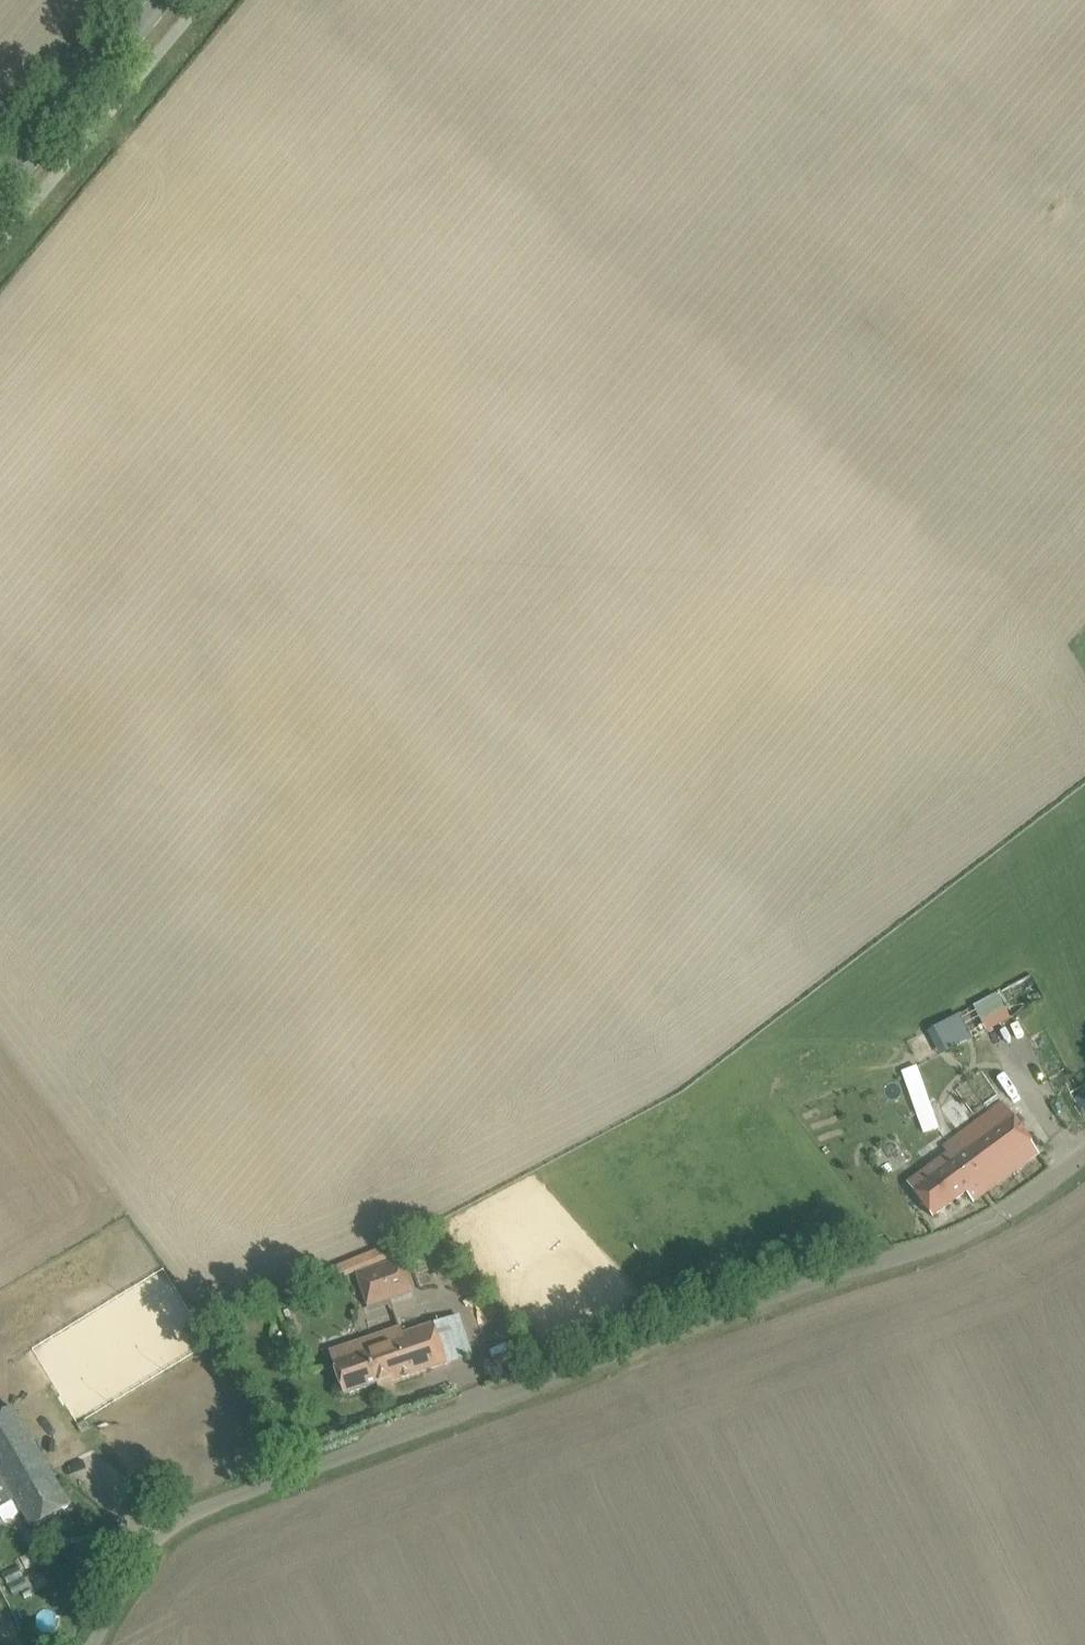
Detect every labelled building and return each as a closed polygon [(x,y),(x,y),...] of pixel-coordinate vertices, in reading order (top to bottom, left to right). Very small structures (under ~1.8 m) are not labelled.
[(929,1031),(942,1055),(1044,999),(1031,976),(929,1031)] [(905,1073),(926,1133),(940,1128),(918,1068),(905,1073)] [(1040,1154),(1027,1136),(1003,1103),(944,1146),(949,1153),(908,1183),(933,1217),(967,1192),(974,1202),(1040,1154)] [(402,1257),(357,1273),(369,1308),(414,1293),(402,1257)] [(473,1355),(465,1334),(460,1317),(361,1351),(363,1356),(335,1366),(345,1395),(378,1384),(379,1387),(473,1355)] [(52,1474),(12,1408),(0,1415),(0,1504),(52,1474)] [(17,1501),(33,1528),(71,1505),(52,1474),(0,1504),(0,1511),(17,1501)]
